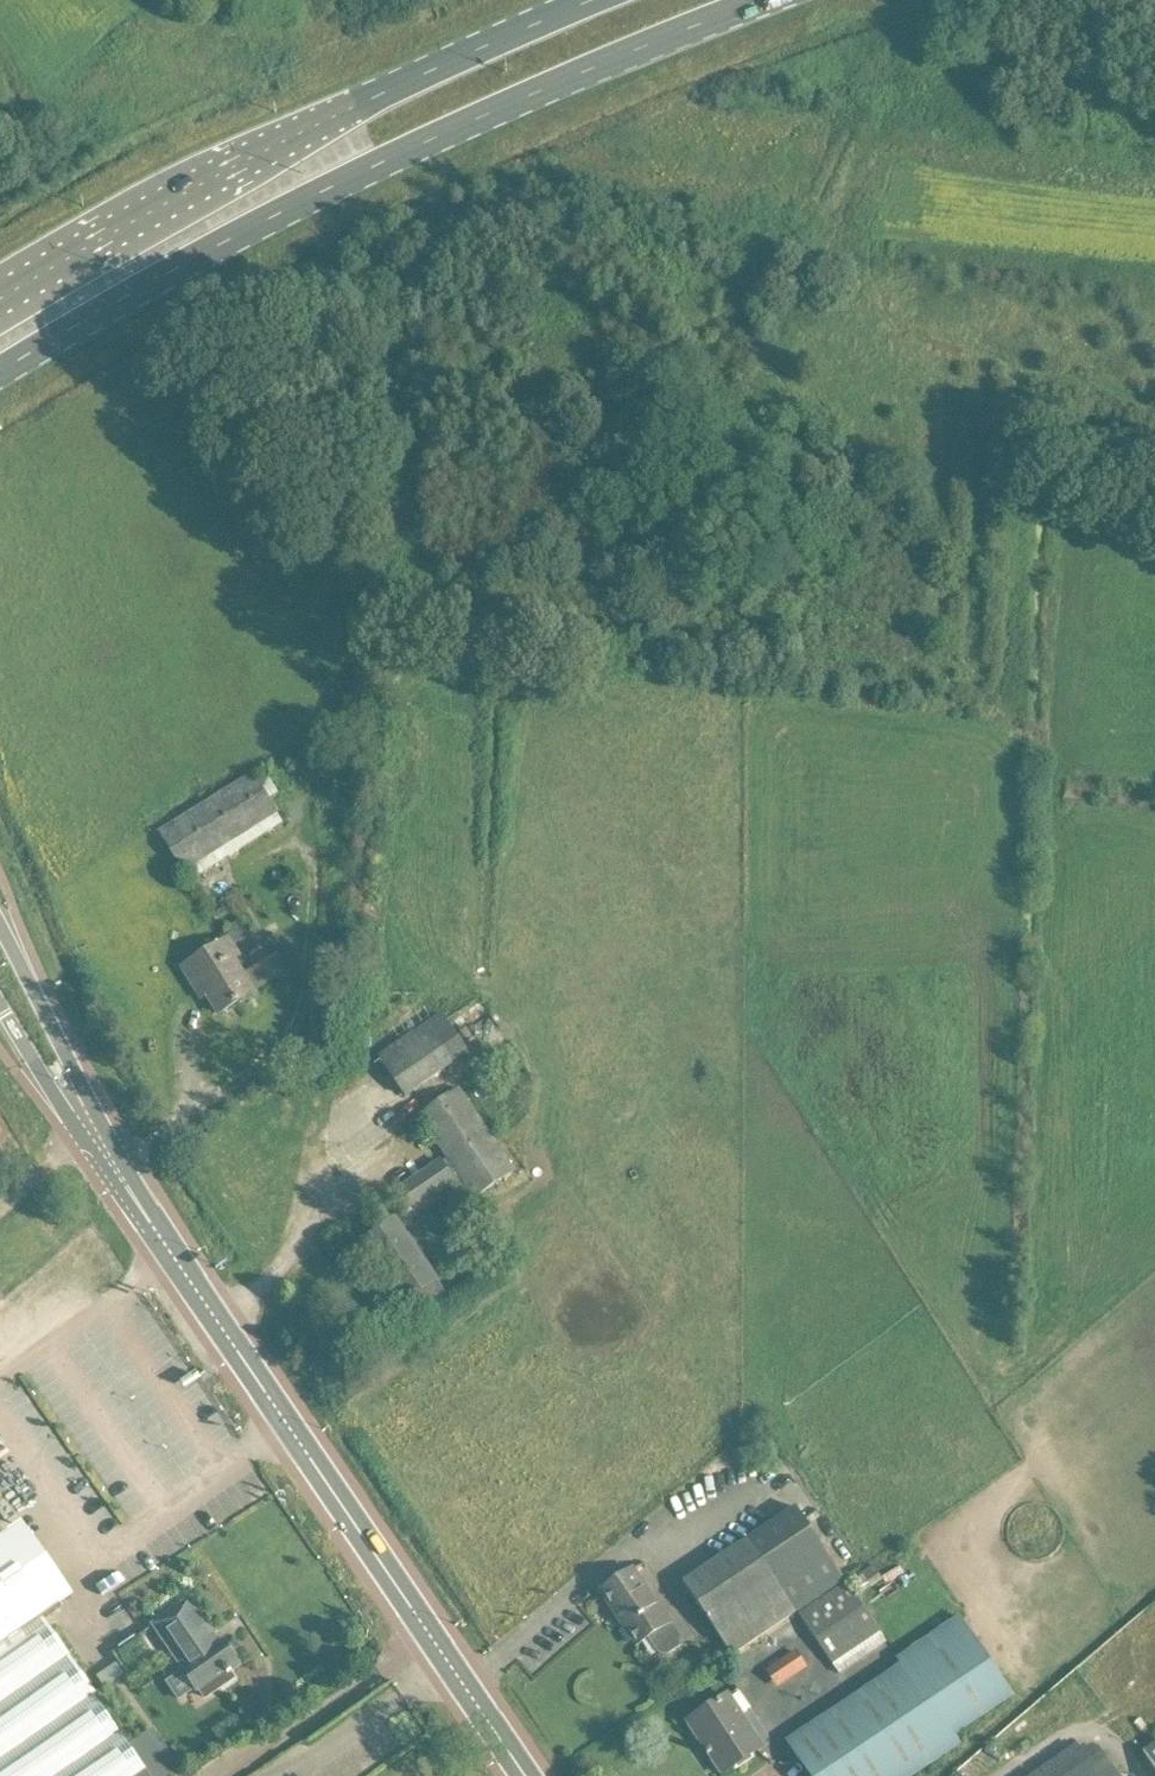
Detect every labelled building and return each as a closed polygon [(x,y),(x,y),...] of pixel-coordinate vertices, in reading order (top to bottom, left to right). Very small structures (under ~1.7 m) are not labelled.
[(252,774),(159,832),(185,873),(278,815),(252,774)] [(202,985),(220,1014),(254,993),(233,959),(238,955),(229,940),(184,968),(196,988),(202,985)] [(383,1056),(414,1097),(477,1049),(447,1008),(383,1056)] [(466,1085),(421,1114),(448,1156),(403,1184),(420,1210),(469,1179),(481,1198),(521,1172),(466,1085)] [(375,1235),(421,1302),(450,1282),(404,1215),(375,1235)] [(798,1505),(684,1580),(733,1654),(847,1579),(798,1505)] [(10,1533),(0,1540),(0,1775),(150,1775),(67,1657),(42,1621),(60,1608),(61,1608),(10,1533)] [(638,1568),(601,1592),(611,1606),(616,1602),(619,1607),(618,1612),(614,1615),(621,1625),(623,1624),(637,1645),(650,1637),(661,1653),(667,1654),(681,1645),(682,1638),(684,1637),(638,1568)] [(849,1581),(800,1614),(833,1662),(882,1629),(849,1581)] [(185,1668),(183,1670),(197,1690),(225,1670),(228,1675),(232,1672),(231,1670),(239,1665),(223,1643),(217,1647),(209,1636),(212,1635),(189,1601),(155,1625),(185,1668)] [(961,1743),(955,1734),(1011,1696),(958,1619),(899,1659),(904,1665),(789,1741),(812,1775),(913,1775),(961,1743)] [(767,1671),(777,1686),(807,1666),(797,1651),(767,1671)] [(104,1687),(125,1673),(117,1662),(96,1676),(104,1687)] [(724,1774),(759,1750),(723,1697),(689,1722),(702,1741),(707,1741),(712,1749),(706,1753),(708,1756),(710,1754),(724,1774)] [(1144,1753),(1154,1770),(1154,1745),(1144,1753)] [(1113,1771),(1114,1770),(1113,1768),(1112,1769),(1103,1756),(1104,1755),(1103,1754),(1071,1775),(1117,1775),(1113,1771)]
